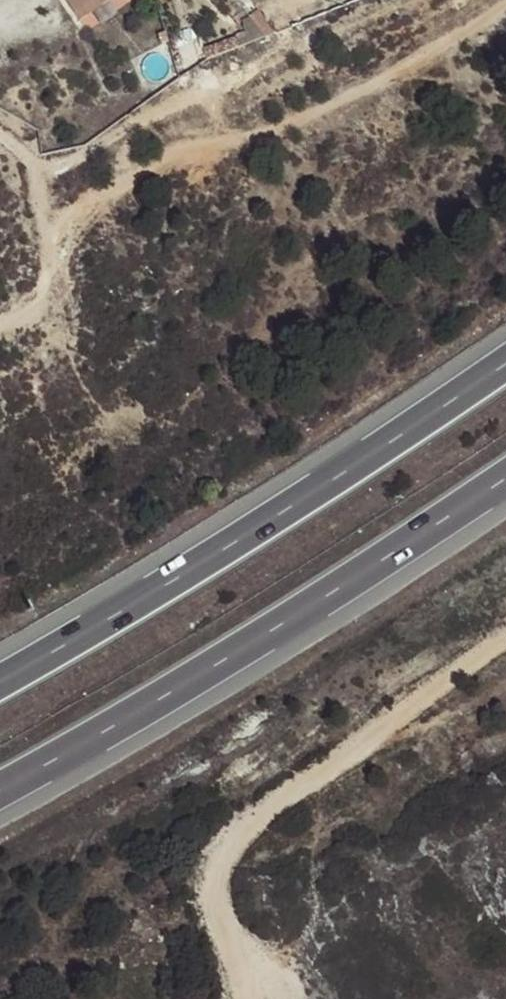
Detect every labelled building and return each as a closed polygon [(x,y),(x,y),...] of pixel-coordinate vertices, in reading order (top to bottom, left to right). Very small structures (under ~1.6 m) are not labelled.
[(95,0),(64,0),(74,14),(95,0)] [(110,0),(95,0),(74,14),(80,23),(111,1),(110,0)] [(159,44),(168,41),(165,32),(156,34),(159,44)]
